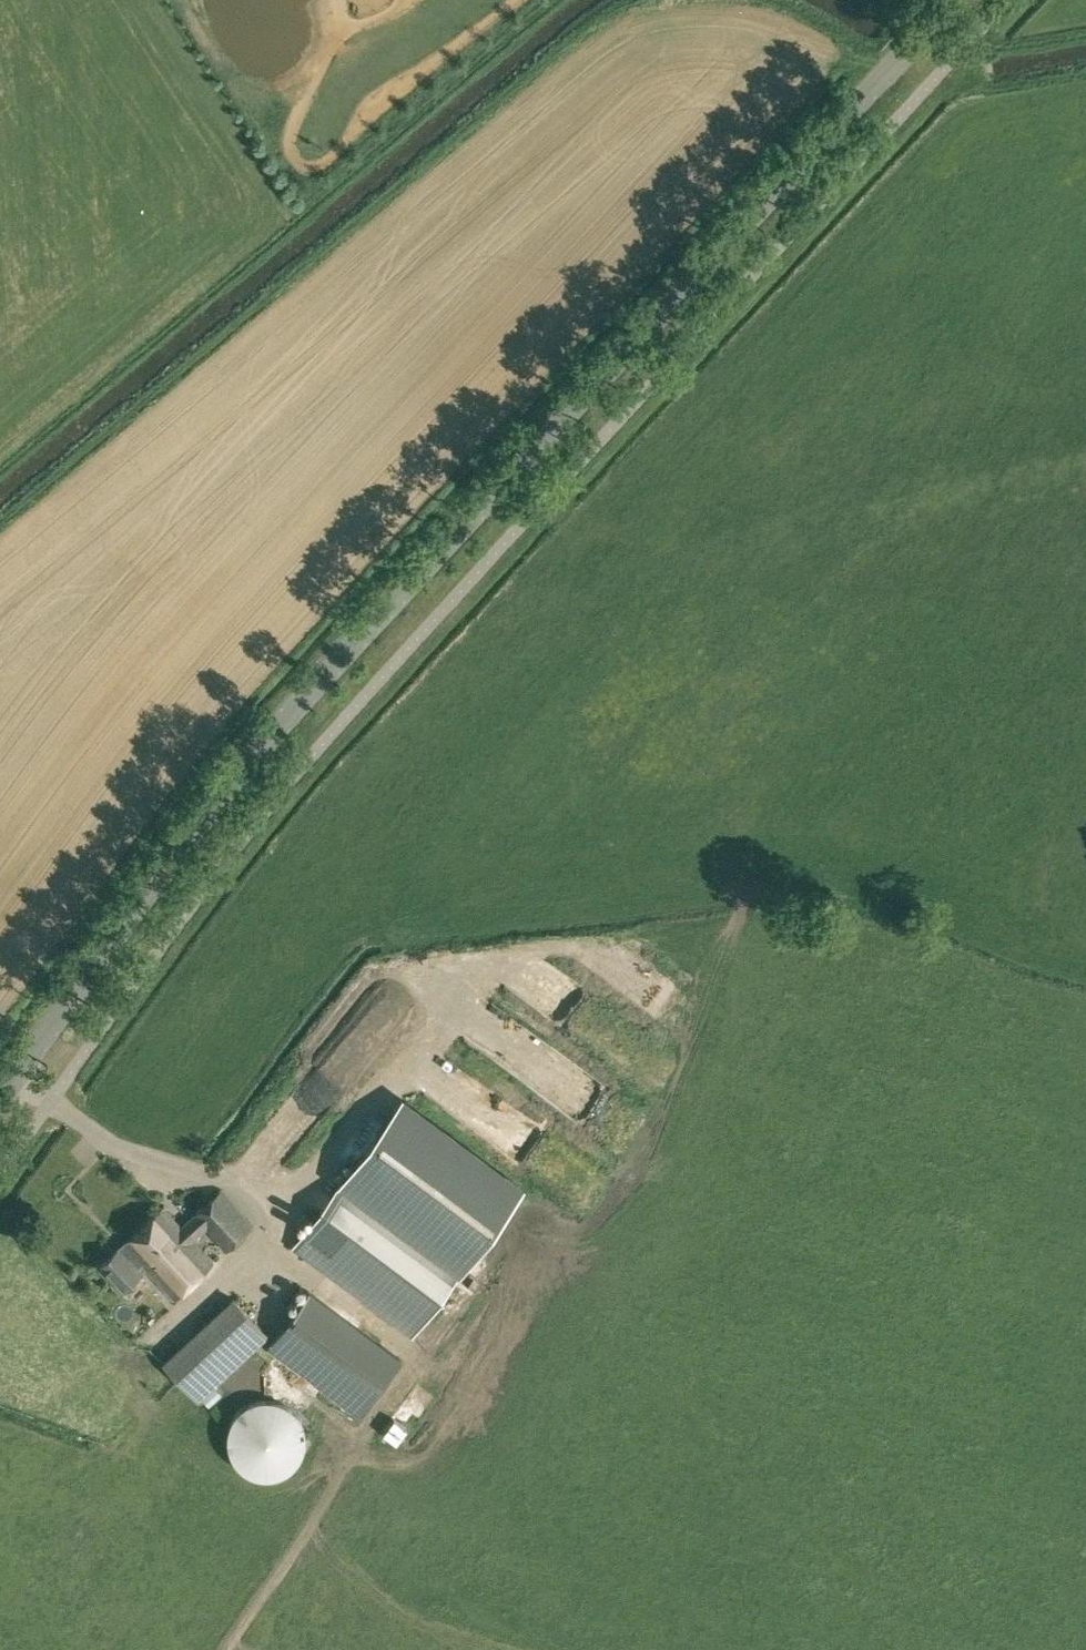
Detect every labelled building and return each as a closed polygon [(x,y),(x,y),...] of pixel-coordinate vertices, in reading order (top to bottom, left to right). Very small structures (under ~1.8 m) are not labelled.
[(377,1309),(412,1335),(523,1186),(402,1097),(293,1246),(377,1309)] [(146,1268),(174,1298),(213,1261),(192,1239),(205,1227),(226,1250),(252,1225),(219,1189),(193,1214),(180,1226),(162,1206),(123,1242),(123,1243),(98,1266),(121,1291),(146,1268)] [(267,1346),(359,1414),(399,1358),(308,1291),(267,1346)] [(165,1318),(140,1297),(123,1317),(147,1339),(165,1318)] [(164,1362),(197,1399),(267,1334),(233,1297),(164,1362)] [(226,1436),(226,1439),(227,1443),(227,1446),(228,1450),(230,1453),(231,1456),(233,1459),(235,1462),(238,1465),(240,1467),(243,1469),(246,1471),(249,1473),(253,1474),(256,1475),(260,1476),(263,1476),(267,1477),(270,1476),(274,1476),(277,1475),(281,1474),(284,1473),(287,1471),(290,1469),(293,1467),(296,1464),(298,1462),(300,1459),(302,1456),(304,1452),(305,1449),(306,1446),(306,1442),(307,1439),(307,1435),(307,1431),(306,1428),(305,1425),(304,1421),(303,1418),(301,1415),(299,1412),(297,1409),(295,1407),(292,1405),(289,1403),(286,1401),(283,1399),(280,1398),(276,1397),(273,1396),(270,1396),(266,1396),(263,1396),(259,1396),(256,1397),(252,1398),(249,1399),(246,1401),(243,1403),(240,1405),(238,1407),(235,1410),(233,1413),(231,1416),(230,1419),(228,1422),(227,1425),(227,1429),(226,1432),(226,1436)]
